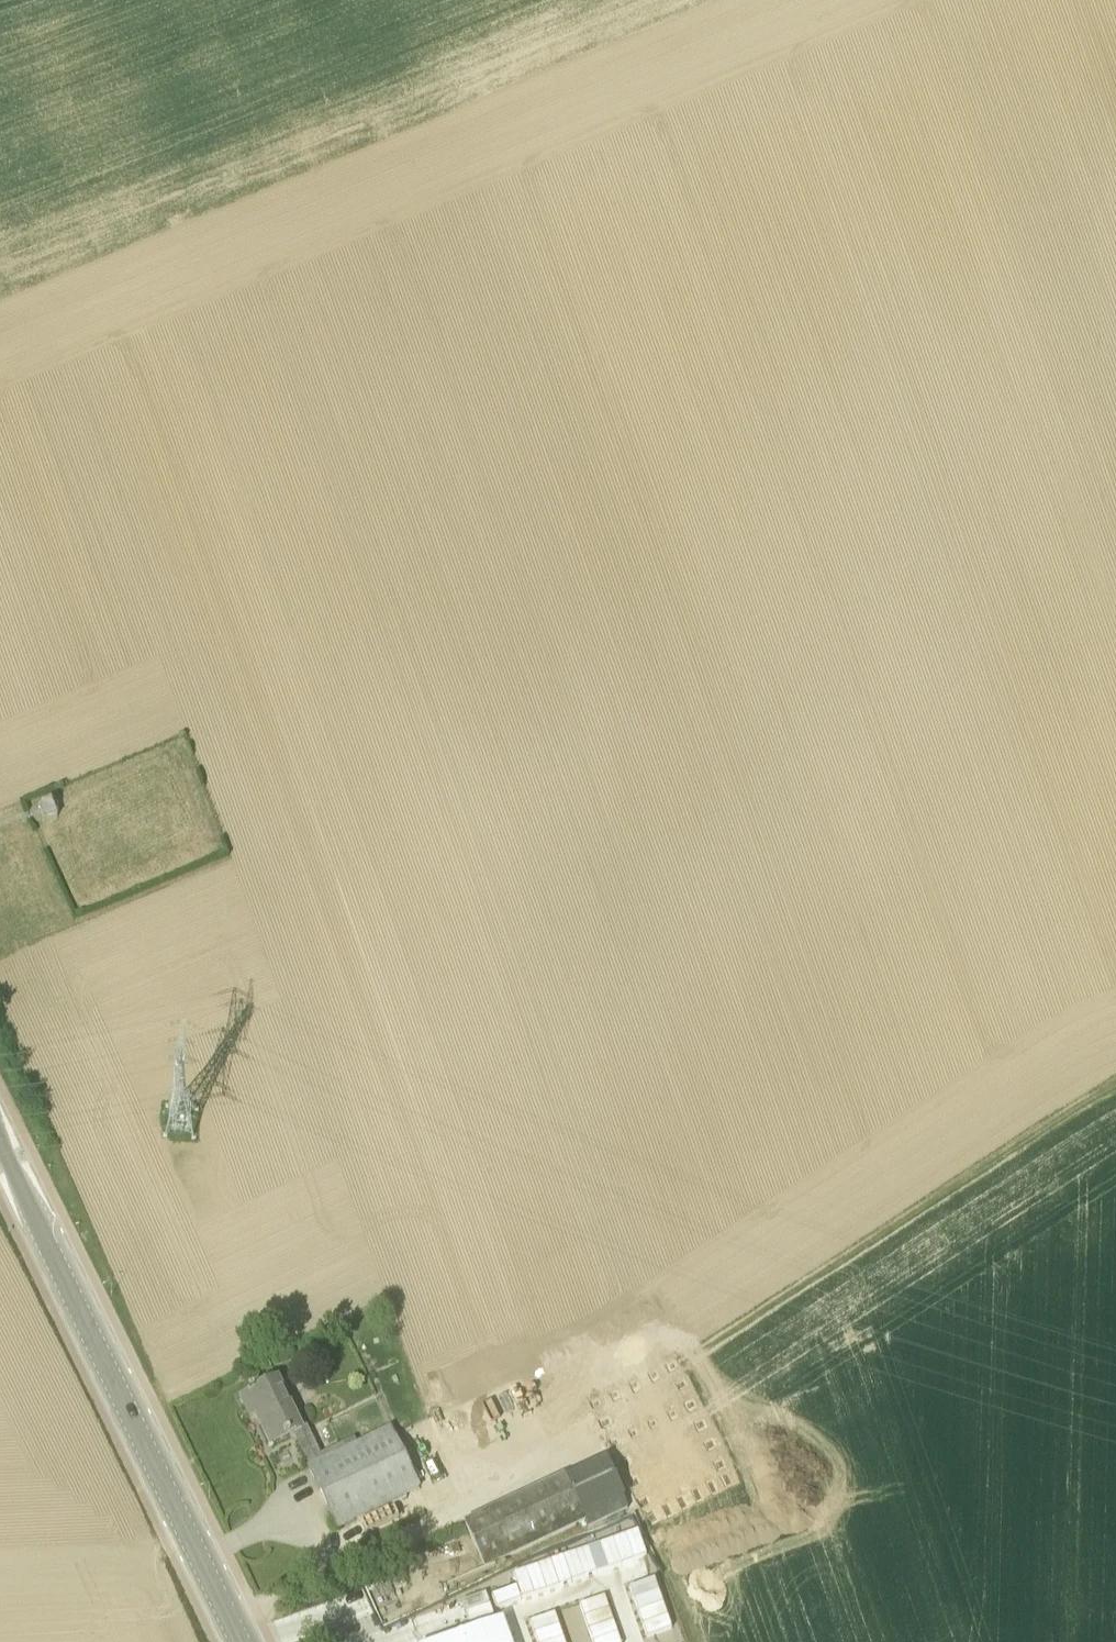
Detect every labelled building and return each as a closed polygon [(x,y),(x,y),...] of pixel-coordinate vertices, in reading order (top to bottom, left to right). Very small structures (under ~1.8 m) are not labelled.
[(39,810),(45,824),(58,818),(52,804),(39,810)] [(302,1431),(277,1380),(242,1398),(251,1416),(256,1413),(271,1446),(302,1431)] [(338,1528),(419,1488),(391,1429),(309,1469),(338,1528)] [(483,1564),(584,1517),(587,1525),(630,1507),(606,1456),(565,1476),(465,1523),(483,1564)]
